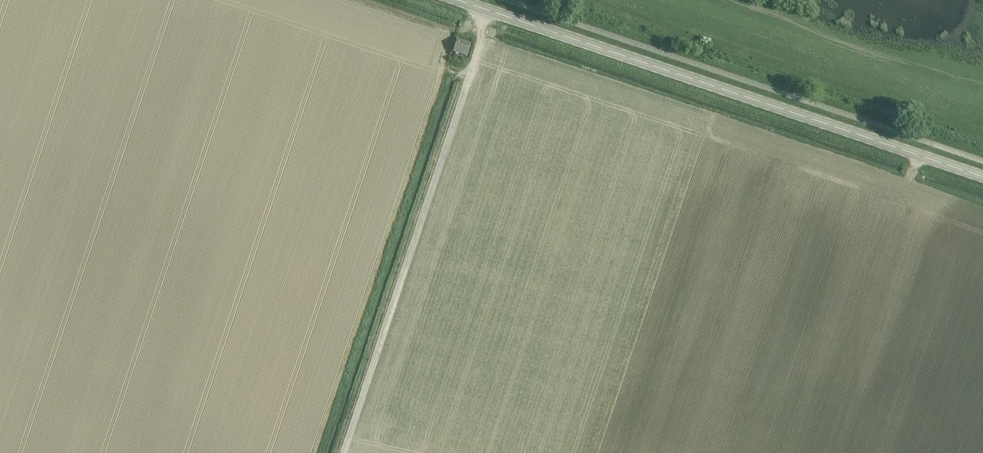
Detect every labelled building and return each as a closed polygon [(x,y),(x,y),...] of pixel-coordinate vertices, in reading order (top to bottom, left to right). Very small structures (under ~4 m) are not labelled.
[(466,57),(470,46),(457,42),(453,53),(466,57)]
